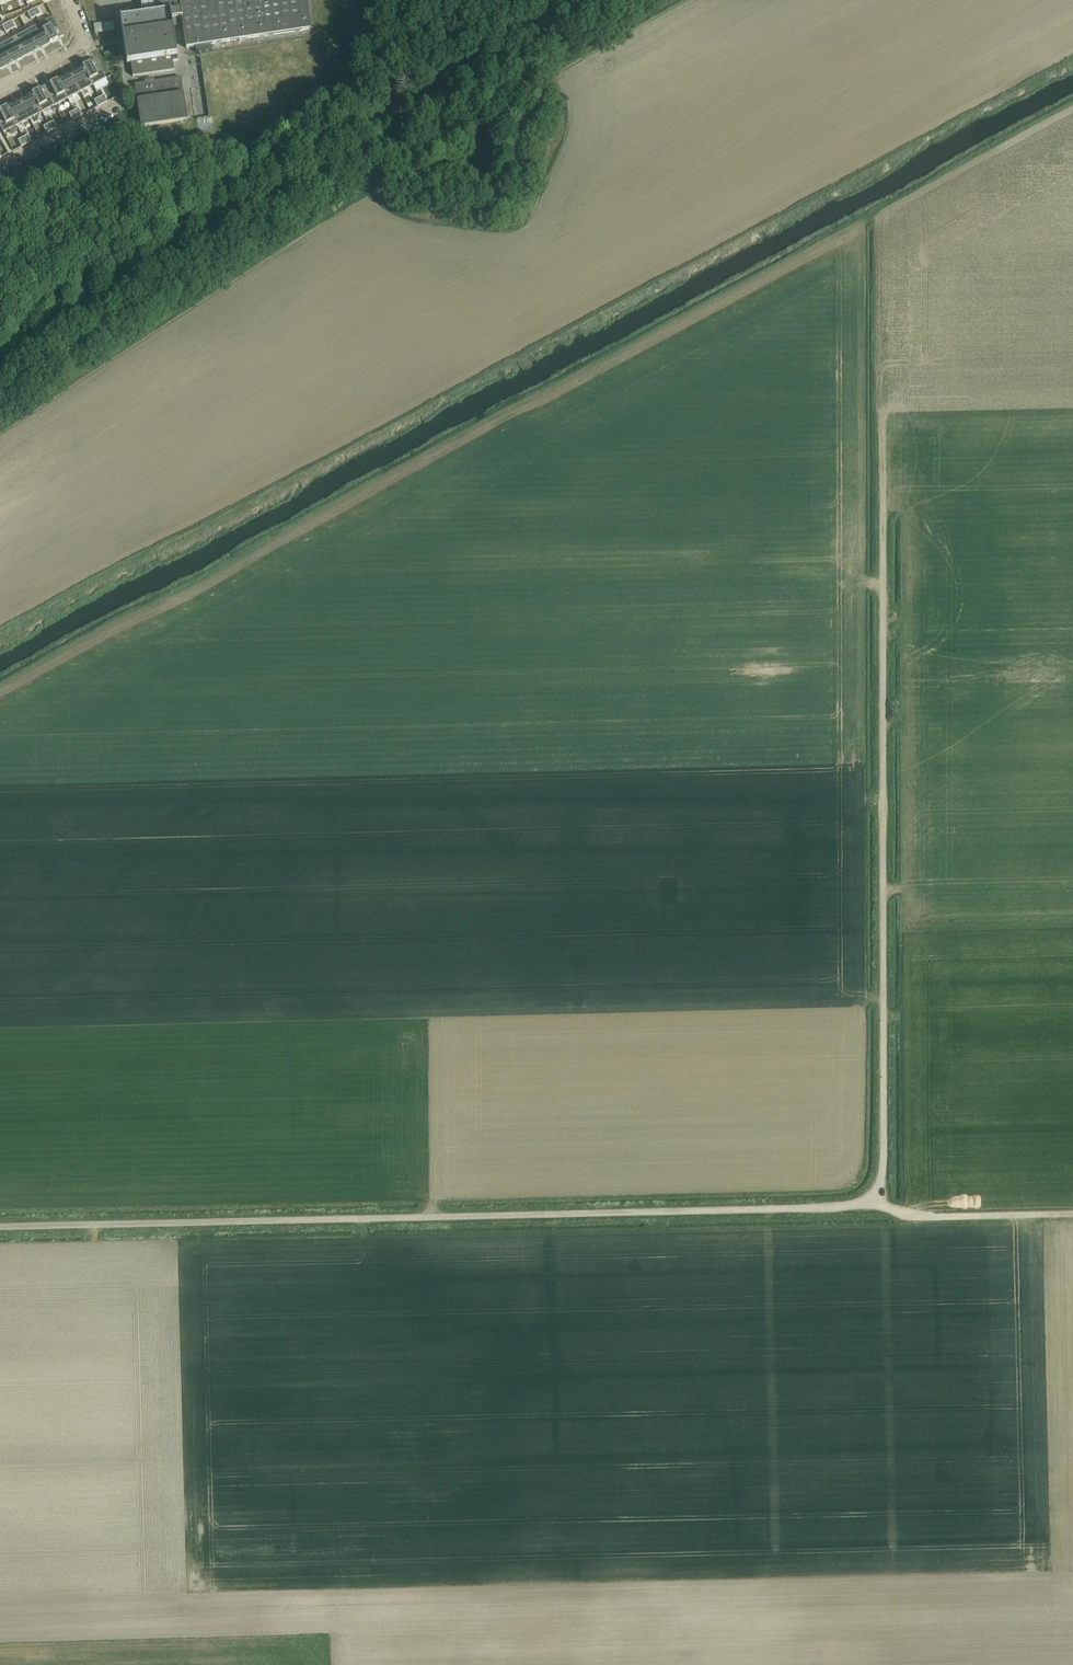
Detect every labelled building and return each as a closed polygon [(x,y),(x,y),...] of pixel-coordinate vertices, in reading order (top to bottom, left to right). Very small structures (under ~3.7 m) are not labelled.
[(144,13),(144,14),(121,18),(120,18),(127,63),(131,63),(132,67),(131,67),(133,77),(174,71),(173,62),(178,61),(172,19),(182,18),(186,49),(187,49),(187,48),(195,47),(196,54),(212,51),(211,44),(310,29),(311,30),(307,0),(142,0),(144,13)] [(37,8),(32,10),(36,17),(41,15),(37,8)] [(32,10),(28,13),(31,20),(36,17),(32,10)] [(53,17),(40,24),(50,44),(63,37),(53,17)] [(96,22),(97,33),(116,31),(115,20),(96,22)] [(12,21),(7,24),(11,30),(16,28),(12,21)] [(7,24),(2,26),(6,33),(11,30),(7,24)] [(40,24),(27,31),(38,50),(50,44),(40,24)] [(27,31),(15,38),(25,57),(38,50),(27,31)] [(15,38),(2,44),(12,64),(25,57),(15,38)] [(0,45),(0,70),(12,64),(2,44),(0,45)] [(94,60),(83,66),(93,86),(100,82),(106,79),(101,70),(96,59),(94,60)] [(81,67),(70,73),(80,93),(83,91),(84,91),(93,86),(83,66),(81,67)] [(69,74),(57,80),(68,99),(75,96),(79,93),(80,93),(70,73),(69,74)] [(187,121),(181,78),(134,84),(140,127),(187,121)] [(57,80),(45,87),(55,106),(68,99),(57,80)] [(44,87),(32,93),(42,113),(55,106),(45,87),(44,87)] [(31,94),(19,100),(30,119),(39,114),(42,113),(32,93),(31,94)] [(104,96),(99,98),(103,105),(108,102),(104,96)] [(99,98),(94,101),(98,107),(103,105),(99,98)] [(9,105),(7,107),(17,126),(30,119),(19,100),(9,105)] [(0,110),(0,126),(4,133),(9,130),(17,126),(7,107),(6,107),(0,110)] [(79,109),(74,111),(77,118),(82,115),(79,109)] [(74,111),(69,114),(73,121),(77,118),(74,111)] [(213,118),(200,117),(199,128),(212,129),(213,118)] [(53,122),(48,124),(52,131),(57,129),(53,122)] [(48,124),(43,127),(47,134),(52,131),(48,124)] [(28,135),(23,138),(26,145),(31,142),(28,135)] [(23,138),(18,140),(22,147),(26,145),(23,138)]
